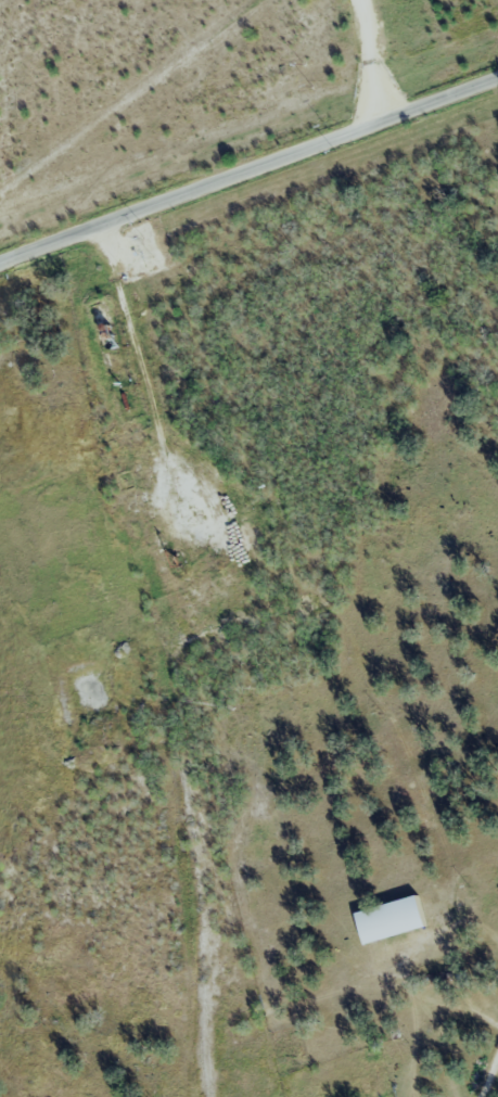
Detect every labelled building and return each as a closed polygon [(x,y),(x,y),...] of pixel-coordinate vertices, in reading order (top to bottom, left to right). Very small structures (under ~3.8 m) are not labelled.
[(423,930),(416,898),(353,912),(361,944),(423,930)]
